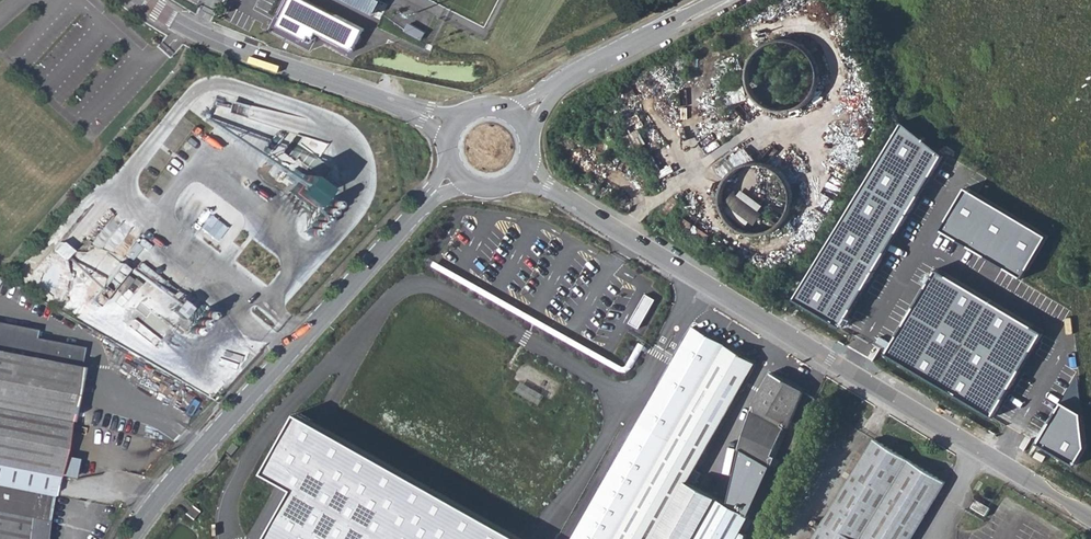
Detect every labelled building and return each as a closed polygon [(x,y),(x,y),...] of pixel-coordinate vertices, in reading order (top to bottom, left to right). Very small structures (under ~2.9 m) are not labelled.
[(354,51),(365,29),(308,0),(292,0),(278,26),(310,43),(316,32),(354,51)] [(387,5),(377,0),(351,0),(381,16),(387,5)] [(425,32),(409,24),(405,31),(421,39),(425,32)] [(880,163),(893,171),(913,135),(900,128),(880,163)] [(744,160),(751,154),(745,147),(738,153),(744,160)] [(791,211),(793,203),(792,195),(790,187),(787,180),(781,173),(775,168),(768,165),(759,163),(751,163),(743,165),(736,168),(729,173),(724,179),(720,187),(718,195),(718,203),(719,211),(722,218),(727,224),(733,230),(740,234),(747,236),(755,237),(763,237),(770,234),(777,230),(783,225),(788,218),(791,211)] [(300,172),(286,190),(316,212),(329,194),(300,172)] [(572,173),(569,176),(575,179),(574,181),(581,185),(584,181),(572,173)] [(59,249),(68,256),(73,249),(64,242),(59,249)] [(84,307),(95,316),(128,274),(133,278),(137,273),(121,260),(84,307)] [(136,270),(172,298),(176,292),(140,265),(136,270)] [(642,327),(656,298),(646,292),(631,322),(642,327)] [(171,313),(180,321),(189,309),(180,301),(171,313)] [(81,347),(33,338),(35,330),(0,323),(0,538),(43,538),(56,474),(73,477),(76,458),(60,454),(81,347)] [(573,538),(745,538),(746,535),(741,532),(749,517),(775,456),(772,454),(786,423),(790,424),(804,391),(772,373),(754,404),(740,449),(727,504),(688,482),(755,363),(692,327),(675,358),(573,538)] [(299,413),(265,472),(295,490),(267,538),(523,538),(299,413)] [(814,538),(910,538),(944,482),(875,439),(814,538)] [(977,501),(972,509),(986,517),(990,510),(977,501)] [(187,513),(194,519),(201,510),(193,504),(187,513)]
